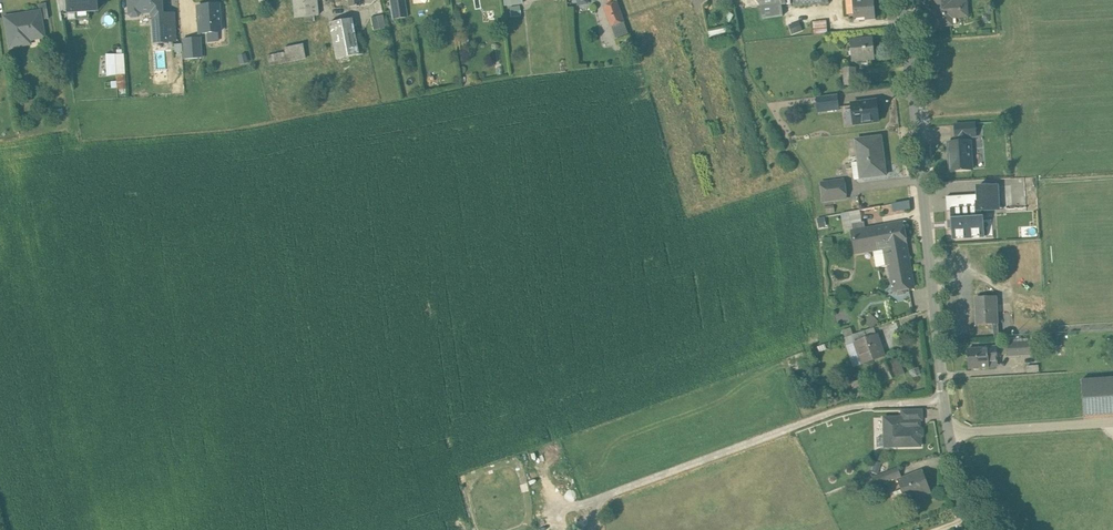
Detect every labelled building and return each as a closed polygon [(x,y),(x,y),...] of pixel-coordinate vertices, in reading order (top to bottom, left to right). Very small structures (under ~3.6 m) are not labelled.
[(65,18),(74,18),(74,24),(88,24),(87,17),(97,17),(96,0),(64,0),(65,18)] [(129,20),(139,20),(143,16),(149,17),(151,20),(153,46),(177,45),(175,15),(162,16),(161,0),(128,0),(129,20)] [(294,16),(304,15),(307,15),(307,8),(317,7),(316,0),(292,0),(294,16)] [(392,18),(407,15),(404,0),(389,0),(392,18)] [(854,20),(876,19),(874,0),(853,0),(854,20)] [(933,27),(950,26),(949,18),(967,16),(966,1),(950,2),(950,0),(931,0),(933,27)] [(617,2),(608,5),(610,10),(606,12),(611,25),(623,21),(617,2)] [(219,3),(197,4),(198,35),(220,34),(219,19),(219,3)] [(45,4),(37,5),(38,13),(39,13),(41,22),(48,21),(45,4)] [(782,5),(761,7),(763,18),(783,16),(782,5)] [(317,7),(307,8),(307,15),(304,15),(305,21),(314,20),(313,15),(317,14),(317,7)] [(38,13),(4,19),(9,49),(21,47),(20,38),(43,34),(41,22),(39,13),(38,13)] [(381,14),(369,16),(372,29),(384,26),(381,14)] [(783,30),(782,17),(770,18),(771,30),(783,30)] [(350,18),(329,22),(336,55),(336,58),(358,54),(350,18)] [(826,20),(813,22),(814,34),(828,33),(826,20)] [(799,22),(789,25),(792,34),(802,30),(799,22)] [(329,35),(318,37),(322,58),(325,57),(333,56),(329,35)] [(200,38),(181,39),(182,59),(201,58),(200,38)] [(873,39),(851,41),(853,61),(875,58),(873,39)] [(318,42),(307,44),(310,57),(321,55),(318,42)] [(300,44),(282,47),(283,52),(266,55),(268,65),(303,58),(300,44)] [(108,53),(108,74),(127,74),(127,53),(108,53)] [(333,56),(325,57),(327,63),(337,61),(336,58),(336,55),(333,56)] [(855,67),(844,67),(845,85),(855,85),(855,67)] [(129,87),(128,74),(118,75),(118,81),(112,81),(112,88),(129,87)] [(836,94),(817,97),(819,112),(838,109),(836,94)] [(876,101),(851,104),(854,124),(879,121),(876,101)] [(975,123),(955,124),(956,138),(968,137),(976,136),(975,123)] [(878,137),(856,140),(858,162),(852,163),(854,179),(860,178),(885,175),(884,163),(882,164),(878,137)] [(968,137),(958,138),(958,142),(948,143),(950,171),(971,169),(969,141),(968,137)] [(832,190),(822,191),(823,201),(846,198),(843,180),(831,182),(832,190)] [(831,182),(821,183),(822,191),(832,190),(831,182)] [(998,186),(977,187),(977,195),(978,209),(978,211),(980,211),(999,210),(998,186)] [(977,195),(946,197),(947,211),(952,211),(978,209),(977,195)] [(892,212),(909,208),(907,199),(890,203),(892,212)] [(978,209),(952,211),(953,220),(950,220),(950,228),(953,228),(954,238),(983,236),(982,218),(980,218),(980,211),(978,211),(978,209)] [(864,221),(852,223),(854,231),(865,229),(864,221)] [(902,222),(876,227),(880,249),(883,248),(884,255),(892,253),(891,247),(906,244),(902,222)] [(854,231),(852,231),(856,253),(880,249),(876,227),(865,229),(854,231)] [(906,244),(891,247),(892,253),(884,255),(886,266),(882,267),(886,292),(913,288),(905,245),(906,244)] [(997,296),(976,297),(978,324),(993,323),(993,328),(997,328),(997,323),(998,323),(997,296)] [(842,329),(844,336),(853,333),(851,327),(842,329)] [(864,332),(844,338),(847,346),(855,343),(855,342),(866,338),(864,332)] [(876,335),(866,338),(874,360),(884,357),(876,335)] [(855,343),(847,346),(854,367),(874,360),(866,338),(855,342),(855,343)] [(1030,342),(1007,344),(1007,346),(1008,354),(1008,355),(1031,354),(1030,342)] [(986,348),(967,349),(969,369),(989,367),(997,367),(997,355),(1003,354),(1003,346),(996,347),(996,346),(986,347),(986,348)] [(898,358),(881,365),(887,381),(904,374),(898,358)] [(881,365),(873,368),(879,384),(887,381),(881,365)] [(1081,379),(1083,416),(1112,414),(1112,378),(1081,379)] [(867,380),(851,382),(853,395),(869,393),(867,380)] [(922,410),(902,411),(902,417),(915,417),(915,420),(922,420),(922,410)] [(902,417),(884,418),(885,438),(894,438),(894,447),(920,446),(920,438),(922,435),(922,430),(920,428),(920,426),(915,427),(915,420),(915,417),(902,417)] [(875,462),(872,472),(877,474),(881,463),(875,462)] [(898,468),(883,474),(885,481),(901,475),(898,468)] [(921,471),(898,480),(906,502),(930,493),(921,471)] [(883,474),(871,479),(874,486),(885,481),(883,474)]
